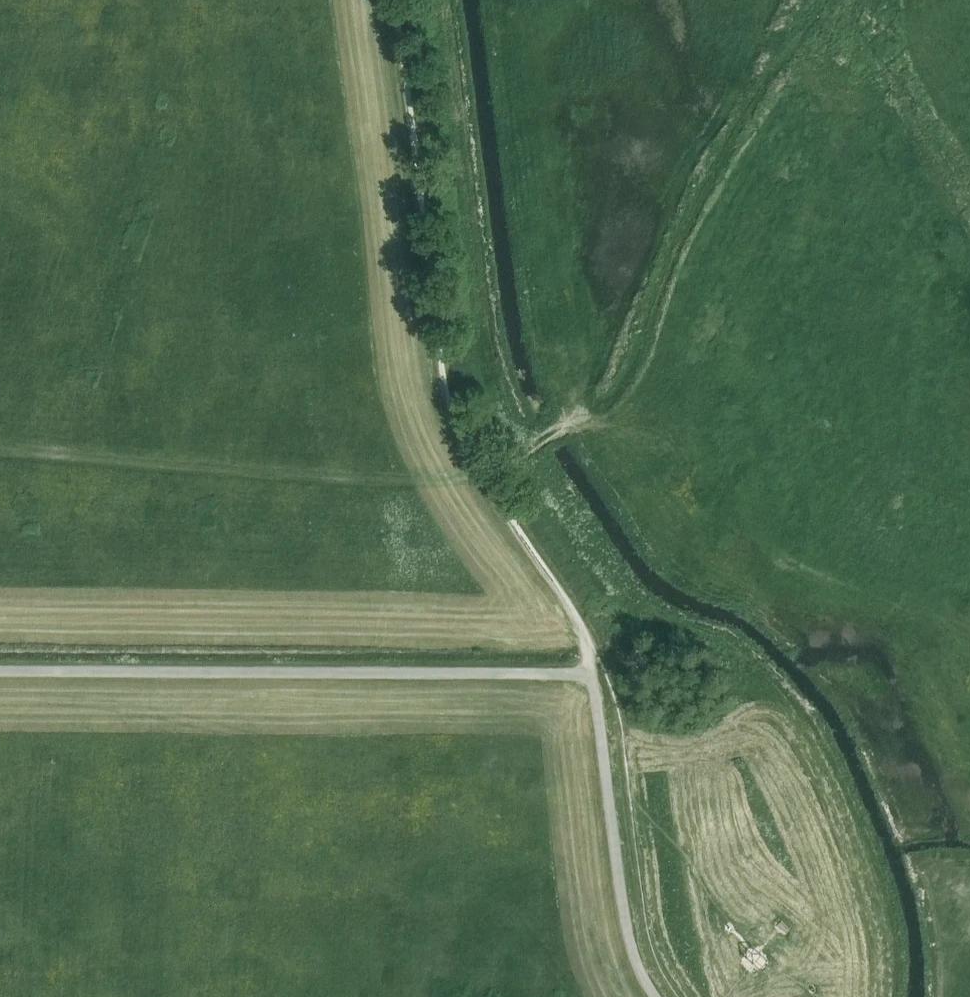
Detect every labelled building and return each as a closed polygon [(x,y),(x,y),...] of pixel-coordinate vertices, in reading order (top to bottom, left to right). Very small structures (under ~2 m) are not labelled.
[(760,955),(753,949),(744,959),(759,971),(767,961),(760,955)]
